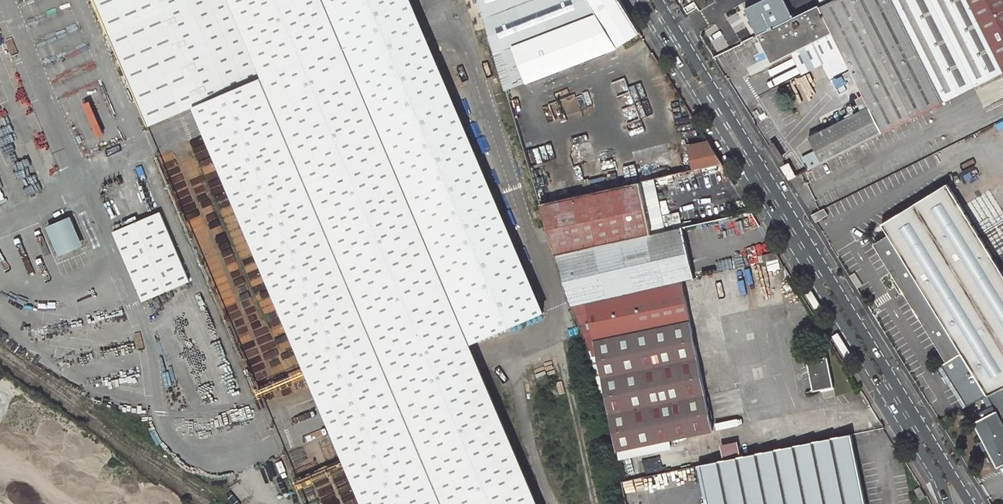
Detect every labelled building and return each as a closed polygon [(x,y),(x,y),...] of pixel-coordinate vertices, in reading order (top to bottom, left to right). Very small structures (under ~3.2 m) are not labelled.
[(231,0),(95,0),(150,128),(192,109),(264,77),(231,0)] [(469,344),(326,0),(231,0),(264,77),(444,503),(538,503),(469,344)] [(546,314),(409,2),(408,0),(326,0),(469,344),(546,314)] [(526,81),(644,41),(619,0),(480,0),(495,51),(513,46),(526,81)] [(736,24),(744,40),(744,41),(760,33),(827,0),(785,0),(736,24)] [(774,59),(794,49),(835,28),(855,67),(874,104),(812,135),(817,146),(804,153),(808,160),(798,165),(797,162),(793,164),(791,161),(783,165),(791,177),(1002,71),(1002,0),(827,0),(760,33),(774,59)] [(744,40),(736,24),(735,22),(712,33),(722,52),(744,41),(744,40)] [(835,28),(794,49),(805,72),(826,61),(834,77),(855,67),(835,28)] [(722,52),(712,33),(703,37),(715,55),(722,52)] [(495,51),(506,88),(526,81),(513,46),(495,51)] [(192,109),(362,503),(444,503),(264,77),(192,109)] [(714,163),(707,139),(681,146),(688,171),(714,163)] [(722,166),(696,171),(702,194),(717,191),(714,179),(723,177),(725,185),(733,184),(722,166)] [(884,218),(891,229),(877,238),(949,356),(944,360),(969,402),(988,392),(1002,384),(1002,266),(949,178),(884,218)] [(642,184),(541,205),(556,255),(653,235),(642,184)] [(817,219),(827,214),(822,205),(811,211),(817,219)] [(160,211),(113,232),(142,303),(190,283),(160,211)] [(734,223),(755,219),(752,214),(732,218),(734,223)] [(63,257),(87,247),(75,216),(51,226),(63,257)] [(571,307),(744,269),(740,253),(690,263),(686,244),(736,234),(734,223),(732,218),(653,235),(556,255),(571,307)] [(690,263),(740,253),(736,234),(686,244),(690,263)] [(777,254),(758,258),(759,265),(780,261),(777,254)] [(673,285),(571,307),(587,345),(684,325),(673,285)] [(589,350),(617,451),(670,440),(713,431),(684,325),(587,345),(589,350)] [(824,357),(804,361),(811,391),(831,386),(824,357)] [(988,392),(996,407),(974,418),(998,463),(1002,460),(1002,384),(988,392)] [(705,503),(863,503),(849,434),(697,467),(705,503)] [(619,459),(672,447),(670,440),(617,451),(619,459)] [(914,490),(920,500),(926,497),(919,487),(914,490)]
